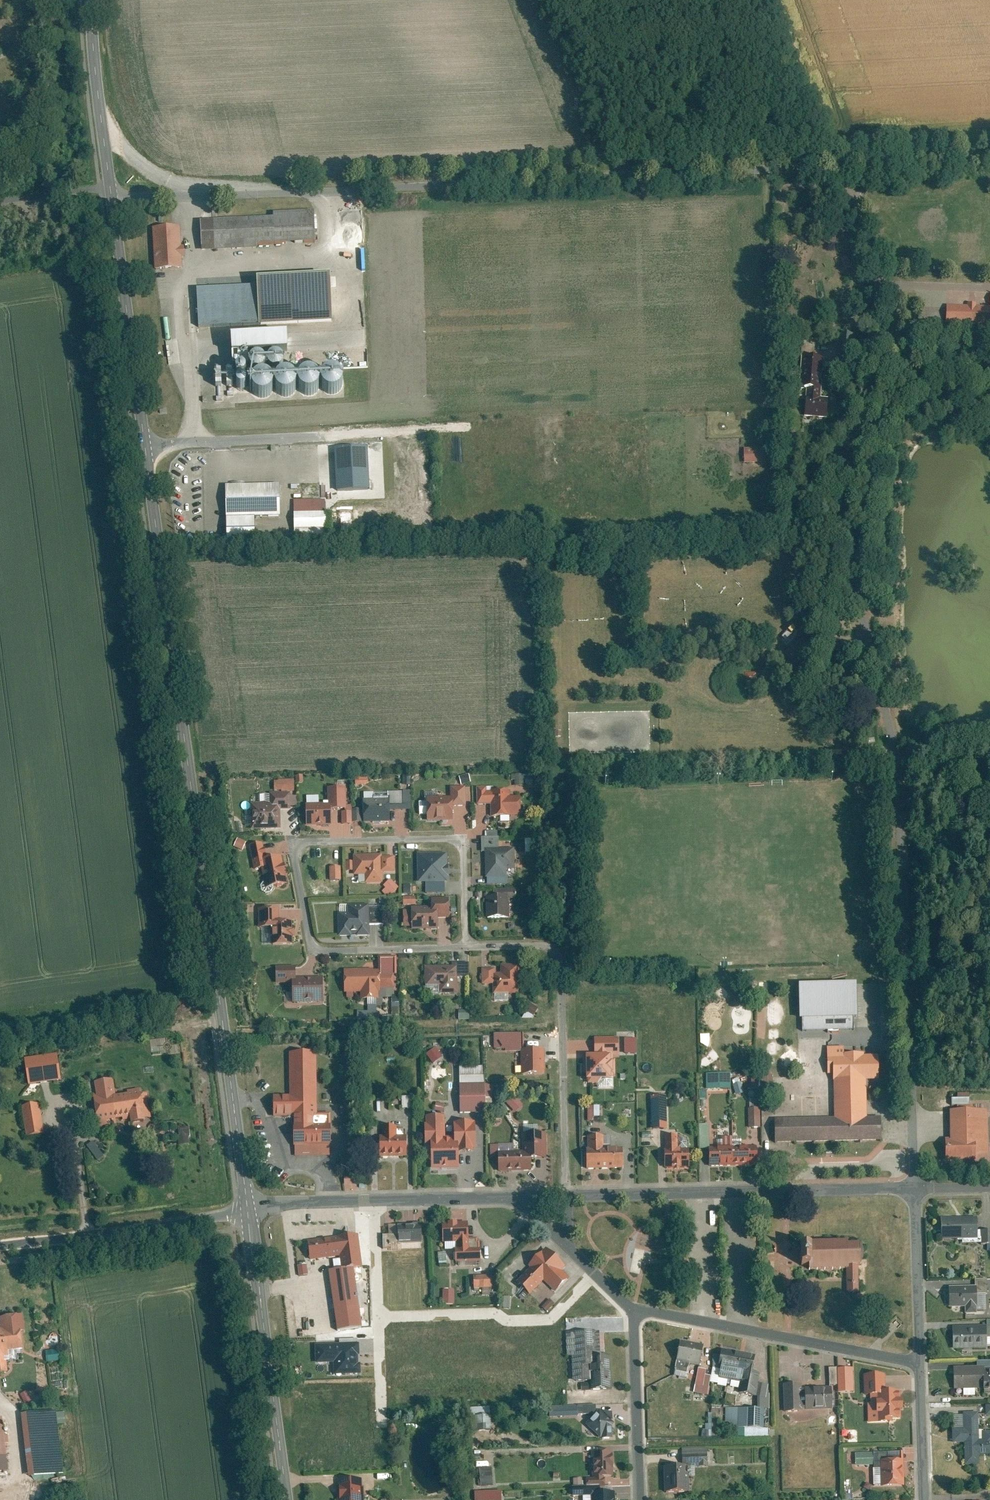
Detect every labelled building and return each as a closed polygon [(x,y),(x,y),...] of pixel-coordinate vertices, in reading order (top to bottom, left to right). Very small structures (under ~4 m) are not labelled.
[(272,217),(198,221),(199,252),(255,250),(255,245),(314,243),(313,211),(271,213),(272,217)] [(179,227),(151,228),(153,271),(181,269),(179,227)] [(328,276),(254,279),(255,286),(194,289),(196,328),(330,321),(328,276)] [(948,306),(948,323),(989,323),(989,307),(948,306)] [(285,333),(228,336),(229,354),(286,350),(285,333)] [(264,364),(266,367),(268,369),(270,370),(273,371),(276,370),(279,369),(281,367),(282,364),(282,361),(282,358),(280,356),(278,354),(275,353),(272,353),(269,354),(267,356),(265,358),(264,361),(264,364)] [(246,365),(247,368),(250,370),(252,371),(255,372),(258,371),(261,370),(263,368),(264,365),(264,362),(263,359),(262,357),(259,355),(257,354),(254,354),(251,355),(248,357),(247,359),(246,362),(246,365)] [(824,359),(801,357),(799,389),(806,389),(804,417),(827,419),(829,399),(821,398),(824,359)] [(232,373),(233,375),(234,376),(236,377),(238,377),(240,376),(241,375),(242,374),(243,372),(243,371),(242,369),(241,368),(240,367),(239,366),(237,366),(235,366),(233,368),(232,369),(232,371),(232,373)] [(318,381),(318,384),(320,388),(323,390),(326,392),(330,392),(333,391),(336,389),(339,387),(340,383),(340,380),(339,376),(337,373),(334,371),(330,370),(327,370),(323,371),(320,374),(318,377),(318,381)] [(294,382),(295,385),(297,388),(299,391),(303,393),(306,393),(310,392),(313,390),(315,387),(316,384),(317,380),(316,377),(313,374),(310,372),(307,371),(303,371),(300,372),(297,375),(295,378),(294,382)] [(271,383),(272,387),(273,390),(276,393),(279,394),(283,395),(287,394),(290,392),(292,389),(293,386),(293,382),(292,378),(290,376),(287,373),(284,372),(280,373),(277,374),(274,376),(272,379),(271,383)] [(248,384),(249,388),(251,391),(253,394),(257,395),(260,396),(264,395),(267,393),(269,390),(270,387),(271,383),(270,379),(267,377),(264,374),(261,373),(257,374),(254,375),(251,377),(249,380),(248,384)] [(233,385),(234,387),(235,388),(237,389),(239,389),(240,388),(242,387),(243,386),(244,384),(244,383),(243,381),(242,380),(241,379),(239,378),(238,378),(236,378),(234,380),(233,381),(233,383),(233,385)] [(767,448),(744,449),(744,463),(768,463),(767,448)] [(278,485),(224,486),(225,519),(279,518),(278,485)] [(325,501),(292,501),(293,543),(326,542),(325,501)] [(353,530),(351,511),(337,513),(339,532),(353,530)] [(782,617),(776,624),(792,637),(799,631),(782,617)] [(757,684),(757,673),(745,673),(745,684),(757,684)] [(367,775),(355,775),(355,785),(368,785),(367,775)] [(514,775),(514,786),(527,785),(527,775),(514,775)] [(449,799),(425,799),(426,823),(452,822),(452,809),(466,809),(465,788),(449,788),(449,799)] [(327,804),(304,805),(305,828),(330,827),(330,811),(345,811),(344,789),(326,789),(327,804)] [(509,798),(509,792),(491,792),(491,794),(485,794),(485,789),(475,789),(475,806),(490,805),(490,818),(520,818),(520,798),(509,798)] [(410,792),(362,793),(363,824),(389,824),(389,812),(410,812),(410,792)] [(250,831),(280,831),(280,811),(289,811),(289,794),(268,794),(268,803),(249,804),(250,831)] [(237,838),(233,847),(242,851),(246,842),(237,838)] [(525,839),(525,853),(535,852),(534,838),(525,839)] [(286,886),(280,857),(265,860),(262,844),(249,846),(254,872),(261,871),(264,890),(286,886)] [(514,871),(513,849),(484,850),(484,879),(506,879),(505,871),(514,871)] [(446,854),(416,855),(416,885),(447,884),(446,854)] [(381,855),(351,856),(352,877),(364,876),(364,885),(382,884),(381,875),(394,874),(393,858),(381,858),(381,855)] [(341,880),(341,866),(330,866),(330,881),(341,880)] [(388,899),(399,888),(390,879),(383,886),(385,888),(381,892),(388,899)] [(403,905),(416,904),(416,897),(403,898),(403,905)] [(485,919),(508,919),(508,897),(485,898),(485,919)] [(430,908),(410,908),(410,932),(437,931),(437,921),(449,920),(448,899),(430,900),(430,908)] [(368,938),(368,906),(345,906),(345,914),(337,914),(337,939),(351,939),(351,936),(355,936),(355,938),(368,938)] [(291,946),(291,922),(278,922),(278,909),(258,909),(258,929),(270,929),(270,946),(291,946)] [(399,991),(399,975),(400,975),(400,956),(382,956),(382,969),(347,969),(348,992),(364,991),(364,1000),(382,1000),(382,991),(395,991),(399,991)] [(498,973),(498,968),(485,969),(485,984),(496,983),(496,994),(503,994),(524,993),(524,964),(503,964),(503,973),(498,973)] [(428,987),(443,987),(443,992),(461,992),(461,966),(459,966),(443,966),(428,966),(428,987)] [(322,1005),(322,978),(295,979),(294,967),(274,968),(275,985),(290,984),(291,1006),(322,1005)] [(805,984),(806,1019),(806,1030),(858,1029),(858,1018),(862,1018),(861,983),(805,984)] [(617,1083),(617,1079),(616,1055),(623,1055),(622,1036),(598,1037),(598,1053),(586,1053),(586,1071),(591,1071),(591,1083),(617,1083)] [(636,1054),(636,1038),(624,1038),(624,1054),(636,1054)] [(426,1052),(432,1063),(442,1057),(437,1047),(426,1052)] [(547,1049),(524,1049),(524,1075),(548,1075),(547,1049)] [(57,1052),(26,1056),(30,1082),(61,1078),(57,1052)] [(295,1113),(312,1113),(317,1113),(315,1053),(291,1054),(292,1098),(272,1098),(272,1108),(278,1107),(278,1114),(295,1113)] [(836,1058),(837,1117),(779,1118),(779,1142),(886,1140),(885,1116),(871,1117),(870,1079),(882,1079),(882,1055),(867,1055),(867,1053),(848,1053),(848,1058),(836,1058)] [(487,1084),(487,1067),(461,1067),(461,1084),(487,1084)] [(732,1072),(709,1073),(709,1088),(733,1087),(732,1072)] [(112,1081),(94,1084),(96,1096),(93,1097),(98,1127),(129,1122),(129,1126),(144,1123),(144,1121),(152,1120),(148,1095),(139,1096),(138,1090),(126,1092),(126,1095),(114,1097),(112,1081)] [(461,1084),(462,1112),(489,1112),(489,1084),(487,1084),(461,1084)] [(669,1095),(654,1096),(656,1131),(671,1130),(669,1095)] [(402,1108),(414,1108),(414,1096),(402,1096),(402,1108)] [(436,1103),(435,1110),(444,1112),(445,1104),(436,1103)] [(37,1104),(24,1105),(27,1143),(41,1142),(37,1104)] [(588,1118),(600,1118),(600,1105),(588,1105),(588,1118)] [(764,1108),(751,1108),(752,1128),(764,1127),(764,1108)] [(952,1143),(944,1143),(945,1160),(976,1159),(975,1147),(989,1146),(988,1109),(951,1110),(952,1143)] [(295,1127),(292,1127),(293,1145),(308,1145),(308,1143),(331,1142),(331,1125),(312,1125),(312,1113),(295,1113),(295,1127)] [(447,1140),(447,1115),(429,1115),(429,1144),(435,1144),(435,1169),(463,1168),(463,1154),(478,1154),(478,1121),(458,1122),(458,1140),(447,1140)] [(709,1148),(709,1124),(699,1124),(699,1148),(709,1148)] [(384,1126),(384,1137),(384,1149),(385,1157),(409,1157),(409,1136),(399,1136),(399,1125),(384,1126)] [(535,1171),(535,1160),(550,1160),(550,1133),(525,1133),(525,1150),(500,1151),(500,1171),(535,1171)] [(669,1136),(669,1150),(666,1150),(667,1167),(694,1166),(694,1149),(686,1150),(685,1135),(669,1136)] [(591,1136),(591,1149),(590,1149),(590,1169),(626,1168),(625,1148),(614,1148),(613,1136),(591,1136)] [(724,1137),(724,1147),(710,1148),(711,1167),(761,1165),(760,1146),(736,1147),(736,1137),(724,1137)] [(97,1146),(91,1149),(97,1160),(103,1156),(97,1146)] [(977,1218),(941,1219),(941,1241),(978,1241),(977,1218)] [(425,1224),(399,1226),(401,1246),(426,1244),(425,1224)] [(484,1247),(473,1248),(472,1224),(444,1224),(445,1243),(459,1243),(460,1263),(485,1262),(484,1247)] [(982,1230),(982,1244),(988,1244),(988,1250),(989,1250),(989,1230),(982,1230)] [(361,1231),(308,1237),(311,1261),(342,1257),(343,1270),(365,1267),(361,1231)] [(397,1232),(383,1234),(383,1240),(383,1250),(399,1248),(397,1232)] [(667,1240),(662,1239),(656,1243),(655,1250),(659,1253),(664,1255),(668,1251),(669,1247),(667,1240)] [(849,1243),(809,1243),(809,1249),(802,1249),(802,1269),(809,1269),(810,1273),(847,1272),(847,1293),(859,1293),(859,1268),(862,1268),(862,1246),(849,1246),(849,1243)] [(549,1248),(517,1282),(533,1297),(547,1282),(559,1293),(573,1278),(566,1271),(569,1267),(549,1248)] [(298,1265),(299,1275),(308,1274),(307,1264),(298,1265)] [(370,1306),(365,1267),(343,1270),(332,1271),(340,1331),(366,1328),(363,1307),(370,1306)] [(474,1289),(492,1288),(492,1275),(473,1276),(474,1289)] [(977,1288),(949,1288),(950,1309),(965,1309),(965,1316),(977,1316),(977,1288)] [(456,1290),(446,1290),(446,1299),(456,1299),(456,1290)] [(0,1329),(0,1367),(1,1374),(10,1373),(7,1355),(24,1352),(21,1334),(29,1332),(26,1318),(4,1321),(5,1328),(0,1329)] [(987,1327),(952,1327),(953,1351),(988,1350),(987,1327)] [(597,1331),(572,1332),(575,1383),(593,1382),(593,1391),(615,1391),(613,1357),(598,1358),(597,1331)] [(703,1346),(679,1342),(675,1363),(700,1367),(703,1346)] [(339,1344),(315,1345),(316,1363),(334,1363),(335,1374),(361,1374),(359,1344),(339,1344)] [(58,1350),(46,1350),(46,1362),(59,1361),(58,1350)] [(754,1357),(721,1350),(717,1369),(751,1376),(754,1357)] [(854,1392),(853,1367),(837,1368),(839,1393),(854,1392)] [(953,1368),(954,1391),(984,1390),(985,1396),(989,1396),(989,1372),(985,1372),(985,1367),(953,1368)] [(806,1411),(804,1384),(786,1385),(787,1412),(806,1411)] [(835,1388),(809,1389),(810,1410),(836,1409),(835,1388)] [(880,1393),(881,1419),(902,1418),(901,1392),(880,1393)] [(598,1405),(580,1405),(580,1414),(598,1414),(598,1405)] [(753,1408),(728,1407),(728,1427),(753,1428),(753,1408)] [(24,1411),(30,1474),(66,1470),(60,1408),(24,1411)] [(598,1414),(588,1425),(604,1440),(617,1439),(616,1412),(605,1412),(602,1409),(598,1414)] [(0,1415),(0,1471),(11,1469),(5,1414),(0,1415)] [(963,1414),(964,1429),(952,1430),(953,1445),(964,1445),(964,1468),(980,1467),(980,1457),(989,1457),(989,1433),(983,1433),(983,1441),(979,1442),(978,1414),(963,1414)] [(684,1449),(685,1465),(712,1464),(711,1448),(684,1449)] [(618,1451),(595,1451),(595,1482),(618,1481),(618,1451)] [(855,1453),(856,1466),(873,1465),(873,1453),(855,1453)] [(907,1487),(906,1460),(882,1461),(883,1488),(907,1487)] [(496,1486),(495,1467),(481,1468),(481,1486),(496,1486)] [(666,1468),(667,1492),(693,1491),(692,1467),(666,1468)] [(341,1480),(341,1499),(366,1499),(366,1480),(341,1480)] [(575,1497),(586,1496),(604,1496),(604,1487),(575,1488),(575,1497)] [(502,1490),(476,1491),(477,1499),(502,1499),(502,1490)]
